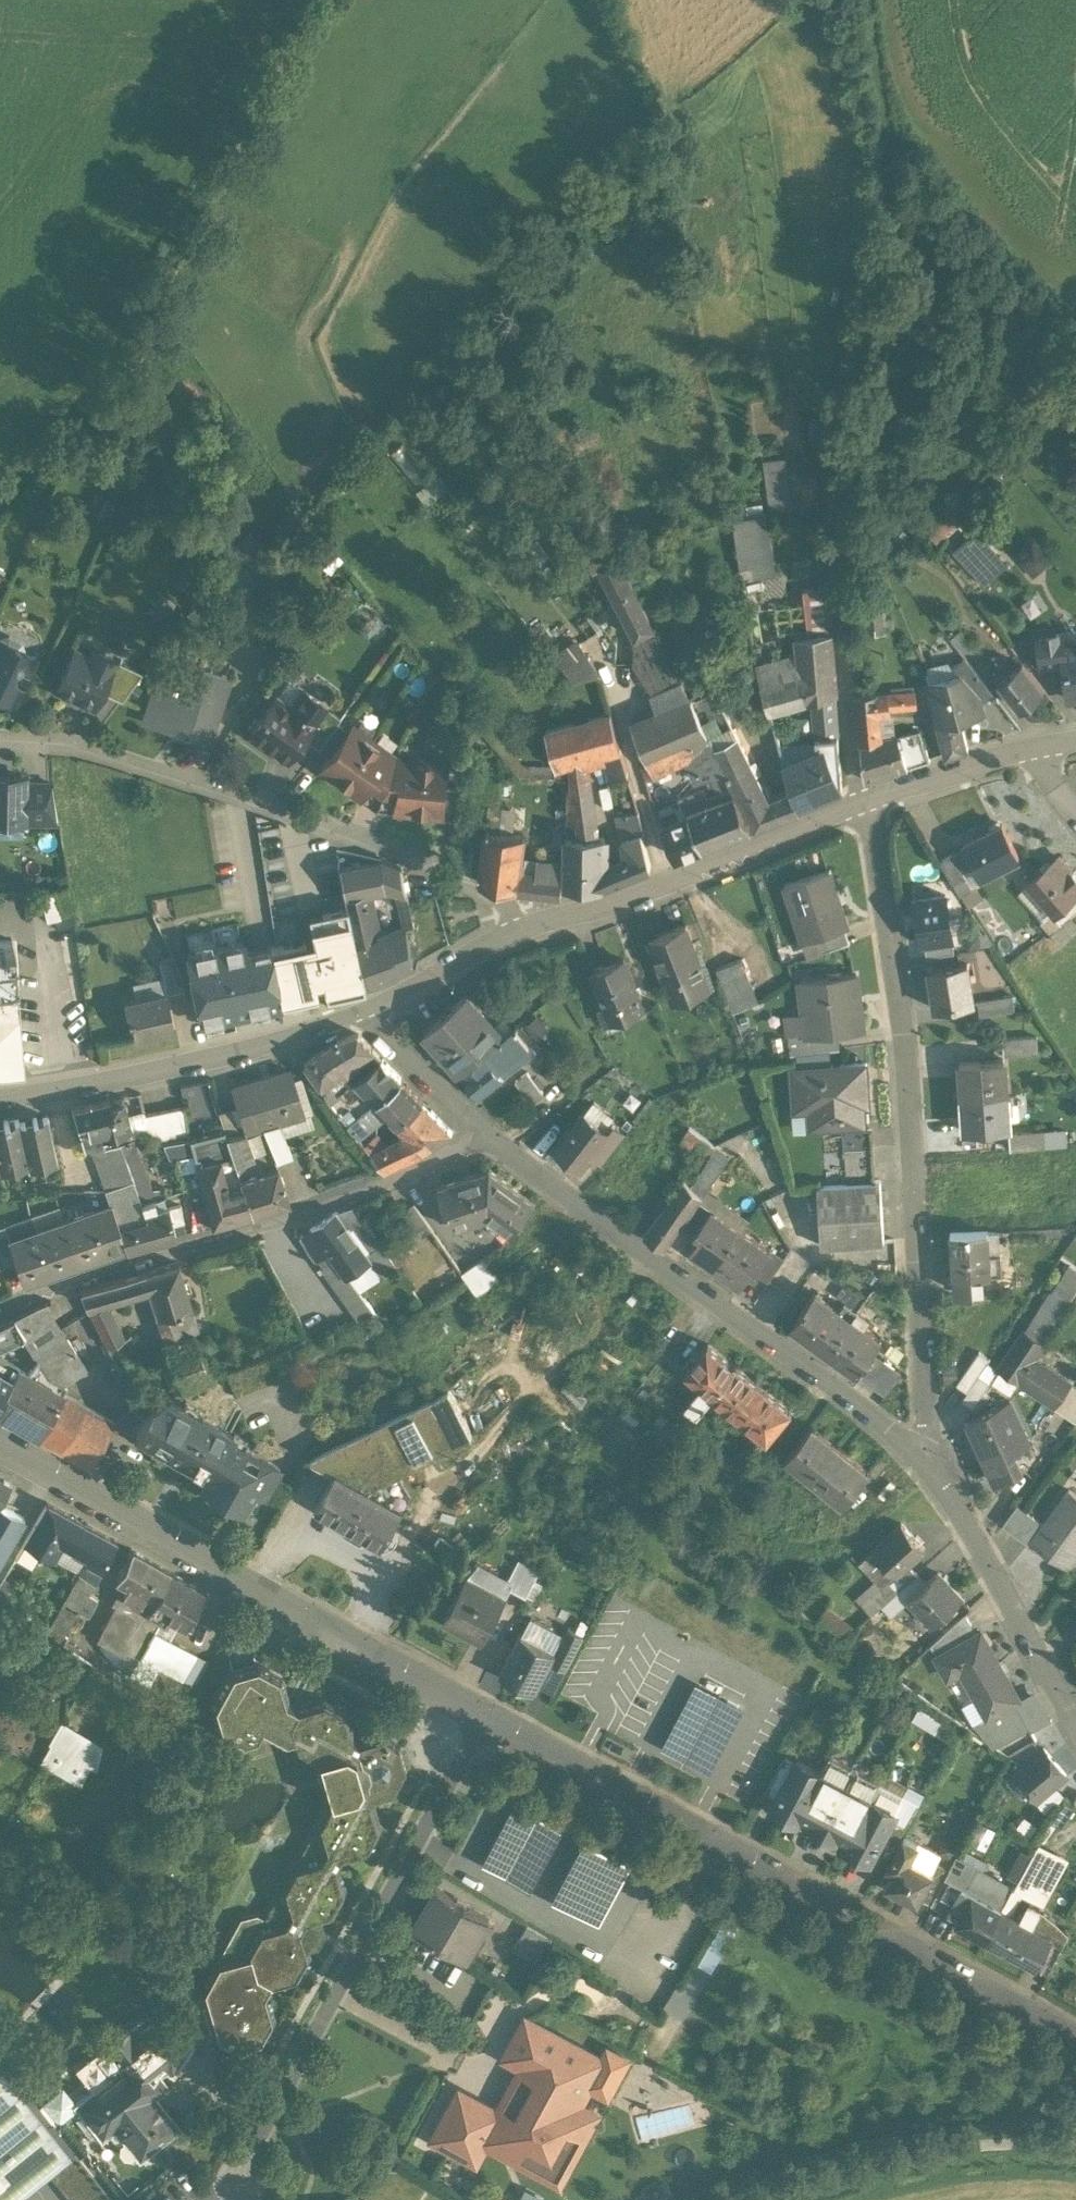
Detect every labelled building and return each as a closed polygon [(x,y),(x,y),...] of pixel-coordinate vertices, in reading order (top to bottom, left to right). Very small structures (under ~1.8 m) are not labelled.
[(780,458),(763,461),(770,514),(788,512),(780,458)] [(925,530),(939,543),(963,519),(949,505),(925,530)] [(764,514),(733,519),(741,578),(773,573),(764,514)] [(983,583),(1007,562),(979,530),(954,551),(983,583)] [(604,533),(582,544),(595,568),(599,565),(614,554),(604,533)] [(614,554),(599,565),(635,637),(653,628),(616,553),(614,554)] [(809,635),(831,633),(827,588),(805,590),(809,635)] [(681,683),(653,628),(635,637),(632,662),(653,693),(681,683)] [(975,650),(959,631),(950,639),(965,657),(975,650)] [(1062,632),(1038,635),(1042,665),(1064,663),(1062,647),(1064,647),(1062,632)] [(797,656),(757,667),(769,711),(787,706),(809,700),(812,700),(834,694),(836,693),(831,633),(795,637),(797,656)] [(0,640),(0,697),(12,703),(31,664),(20,659),(23,652),(20,644),(7,638),(0,640)] [(577,640),(549,656),(572,683),(600,677),(577,640)] [(1062,647),(1064,663),(1068,698),(1075,697),(1075,645),(1064,647),(1062,647)] [(90,659),(74,651),(55,691),(93,708),(100,692),(115,661),(94,651),(90,659)] [(979,676),(966,659),(959,663),(965,686),(969,684),(979,676)] [(142,674),(115,661),(100,692),(121,702),(142,674)] [(1022,662),(1009,672),(1006,668),(998,675),(1001,679),(997,681),(1019,709),(1043,690),(1022,662)] [(959,663),(944,667),(947,677),(952,691),(966,689),(965,686),(959,663)] [(197,688),(159,676),(146,716),(188,729),(187,734),(208,741),(228,679),(203,671),(197,688)] [(992,693),(979,676),(969,684),(980,701),(992,693)] [(947,677),(929,680),(932,697),(952,693),(952,691),(947,677)] [(657,712),(691,698),(681,683),(653,693),(650,694),(657,712)] [(969,684),(965,686),(966,689),(952,691),(952,693),(958,715),(959,717),(983,711),(980,701),(969,684)] [(732,727),(714,690),(693,701),(710,738),(732,727)] [(275,697),(247,734),(284,762),(301,739),(325,708),(303,692),(290,709),(275,697)] [(914,692),(855,695),(860,745),(880,740),(878,717),(888,716),(888,708),(915,706),(914,692)] [(952,693),(932,697),(937,722),(945,756),(966,750),(959,717),(958,715),(952,693)] [(816,739),(838,737),(834,694),(812,700),(816,739)] [(691,698),(631,723),(643,752),(648,764),(650,763),(684,749),(710,738),(691,698)] [(325,708),(301,739),(317,750),(336,724),(340,719),(325,708)] [(610,712),(545,731),(555,767),(573,762),(584,759),(603,753),(620,748),(610,712)] [(336,724),(317,750),(328,758),(347,732),(336,724)] [(751,767),(732,727),(710,738),(725,770),(729,777),(751,767)] [(328,758),(320,769),(340,783),(370,743),(349,728),(347,732),(328,758)] [(918,731),(897,736),(907,769),(929,761),(918,731)] [(880,740),(860,745),(862,761),(864,783),(907,769),(897,736),(880,740)] [(824,748),(841,788),(838,737),(816,739),(817,751),(824,748)] [(710,738),(684,749),(699,781),(705,778),(712,775),(725,770),(710,738)] [(781,745),(786,762),(816,750),(815,742),(781,745)] [(370,743),(340,783),(361,798),(370,785),(387,762),(390,757),(370,743)] [(620,748),(603,753),(608,778),(622,774),(618,760),(623,759),(620,748)] [(841,788),(824,748),(817,751),(784,764),(792,792),(797,807),(841,788)] [(650,763),(648,764),(643,752),(639,753),(641,764),(645,780),(656,775),(650,763)] [(584,759),(573,762),(568,836),(594,836),(584,759)] [(423,763),(398,760),(398,766),(395,795),(393,810),(418,813),(423,763)] [(387,762),(370,785),(374,785),(382,791),(392,764),(387,762)] [(448,765),(423,763),(418,813),(442,815),(443,815),(446,787),(448,765)] [(398,766),(392,764),(382,791),(392,792),(395,795),(398,766)] [(498,805),(500,768),(474,765),(471,804),(488,806),(489,804),(498,805)] [(751,767),(729,777),(737,794),(753,828),(798,812),(797,807),(792,792),(768,803),(751,767)] [(708,805),(687,813),(688,816),(700,848),(700,849),(750,829),(735,795),(737,794),(729,777),(725,770),(712,775),(720,795),(711,798),(713,803),(708,805)] [(0,777),(0,823),(23,823),(24,784),(24,778),(0,777)] [(52,785),(24,784),(23,823),(58,824),(52,785)] [(382,791),(374,785),(370,785),(361,798),(377,804),(382,791)] [(459,789),(446,787),(443,815),(442,815),(441,819),(455,821),(459,789)] [(392,792),(382,791),(377,804),(393,810),(395,795),(392,792)] [(705,797),(684,805),(687,813),(708,805),(705,797)] [(498,805),(489,804),(488,806),(485,830),(515,834),(518,808),(518,807),(498,805)] [(633,805),(623,808),(624,815),(615,817),(621,841),(641,833),(633,805)] [(688,816),(664,826),(675,858),(700,848),(688,816)] [(1002,826),(963,846),(965,849),(971,860),(980,878),(1018,858),(1002,826)] [(515,834),(485,830),(479,882),(493,886),(518,889),(519,874),(523,835),(515,834)] [(641,833),(621,841),(624,861),(609,867),(609,866),(604,866),(603,872),(602,888),(651,868),(641,833)] [(568,836),(565,836),(564,887),(600,888),(602,888),(603,872),(604,866),(604,854),(604,837),(594,836),(568,836)] [(965,849),(954,855),(959,866),(971,860),(965,849)] [(954,855),(940,862),(962,895),(971,889),(959,866),(954,855)] [(1029,883),(1030,885),(1032,884),(1041,895),(1040,896),(1053,911),(1055,913),(1075,895),(1075,877),(1059,857),(1029,883)] [(383,860),(337,869),(346,909),(354,946),(374,939),(364,894),(390,889),(407,892),(401,868),(383,860)] [(562,862),(553,861),(552,870),(551,870),(550,878),(561,879),(562,862)] [(829,870),(784,885),(807,957),(821,953),(816,937),(844,928),(848,927),(829,870)] [(537,876),(519,874),(518,889),(536,892),(537,876)] [(550,878),(537,876),(536,892),(561,895),(561,879),(550,878)] [(53,890),(40,893),(47,919),(60,916),(60,915),(53,890)] [(945,895),(915,899),(922,942),(952,938),(945,895)] [(1055,913),(1053,911),(1050,913),(1061,925),(1075,912),(1075,895),(1055,913)] [(269,948),(280,1003),(317,996),(314,983),(321,982),(325,998),(364,990),(363,986),(354,946),(346,909),(308,916),(311,939),(269,948)] [(412,913),(403,916),(405,928),(408,928),(414,926),(412,913)] [(1050,913),(1040,922),(1051,934),(1061,925),(1050,913)] [(685,927),(649,941),(672,1003),(709,989),(685,927)] [(405,928),(390,934),(399,973),(415,964),(408,928),(405,928)] [(844,928),(816,937),(821,953),(849,944),(844,928)] [(374,939),(354,946),(363,986),(399,973),(390,934),(374,939)] [(13,975),(11,938),(0,939),(0,976),(13,975)] [(234,1013),(266,1006),(255,951),(244,953),(242,942),(186,953),(200,1022),(234,1015),(234,1013)] [(728,963),(722,945),(709,950),(716,968),(728,963)] [(269,948),(255,951),(266,1006),(280,1003),(269,948)] [(171,956),(158,961),(165,992),(187,988),(175,963),(171,956)] [(623,959),(591,971),(604,1005),(599,1007),(604,1023),(642,1008),(623,959)] [(728,963),(716,968),(733,1011),(745,1006),(758,1001),(741,959),(728,963)] [(968,964),(933,969),(935,985),(932,985),(935,1008),(973,1003),(968,964)] [(856,973),(800,980),(806,1030),(807,1037),(838,1033),(863,1030),(856,973)] [(16,1009),(13,975),(0,976),(0,1010),(16,1009)] [(165,992),(123,1001),(127,1019),(131,1019),(135,1035),(172,1027),(165,992)] [(466,995),(424,1032),(459,1072),(502,1035),(466,995)] [(1012,996),(979,1001),(982,1016),(1015,1011),(1012,996)] [(745,1006),(733,1011),(736,1020),(749,1015),(745,1006)] [(0,1010),(0,1047),(1,1047),(3,1070),(20,1068),(16,1009),(0,1010)] [(527,1024),(539,1039),(557,1025),(546,1010),(527,1024)] [(514,1026),(496,1041),(485,1053),(503,1078),(532,1056),(522,1042),(525,1039),(514,1026)] [(806,1030),(789,1032),(791,1054),(839,1049),(838,1033),(807,1037),(806,1030)] [(358,1034),(341,1040),(301,1065),(317,1085),(329,1078),(332,1081),(341,1076),(341,1077),(343,1076),(359,1066),(355,1061),(373,1050),(358,1034)] [(1037,1037),(1002,1038),(1003,1055),(1038,1053),(1037,1037)] [(373,1050),(355,1061),(359,1066),(365,1073),(382,1059),(373,1050)] [(485,1053),(459,1072),(478,1097),(503,1078),(485,1053)] [(365,1073),(355,1081),(370,1098),(375,1103),(402,1081),(382,1059),(365,1073)] [(1005,1060),(960,1063),(962,1097),(1007,1094),(1005,1060)] [(866,1063),(842,1064),(831,1065),(791,1068),(793,1089),(799,1088),(800,1107),(820,1106),(822,1127),(824,1127),(843,1126),(842,1125),(865,1124),(863,1106),(869,1105),(866,1063)] [(289,1071),(231,1089),(237,1108),(245,1134),(262,1128),(276,1124),(302,1115),(289,1071)] [(543,1092),(527,1071),(515,1081),(531,1101),(543,1092)] [(329,1078),(317,1085),(330,1102),(341,1093),(351,1085),(343,1076),(341,1077),(341,1076),(332,1081),(329,1078)] [(402,1081),(375,1103),(386,1115),(396,1125),(422,1102),(402,1081)] [(341,1093),(330,1102),(338,1111),(349,1102),(341,1093)] [(1007,1094),(962,1097),(964,1133),(1010,1130),(1007,1094)] [(370,1098),(358,1107),(363,1113),(375,1103),(370,1098)] [(109,1101),(73,1110),(84,1146),(89,1147),(102,1149),(104,1149),(100,1136),(127,1129),(124,1115),(122,1104),(110,1106),(109,1101)] [(360,1115),(349,1102),(338,1111),(348,1125),(359,1116),(360,1115)] [(422,1102),(396,1125),(406,1134),(431,1111),(422,1102)] [(360,1115),(359,1116),(375,1135),(377,1122),(386,1115),(375,1103),(363,1113),(360,1115)] [(182,1108),(144,1115),(148,1133),(151,1146),(189,1140),(182,1108)] [(237,1108),(218,1114),(223,1130),(225,1137),(245,1134),(237,1108)] [(143,1110),(124,1115),(127,1129),(130,1138),(148,1133),(144,1115),(143,1110)] [(431,1111),(406,1134),(396,1142),(384,1147),(371,1153),(385,1171),(423,1153),(452,1134),(431,1111)] [(607,1130),(583,1113),(555,1149),(580,1168),(591,1154),(590,1154),(608,1131),(607,1130)] [(375,1135),(359,1116),(348,1125),(364,1145),(375,1135)] [(47,1117),(18,1124),(28,1165),(28,1168),(57,1161),(47,1117)] [(0,1125),(0,1171),(28,1165),(18,1124),(17,1121),(0,1125)] [(288,1148),(276,1124),(262,1128),(273,1154),(288,1148)] [(612,1124),(607,1130),(608,1131),(590,1154),(591,1154),(603,1164),(625,1134),(612,1124)] [(715,1145),(690,1125),(679,1141),(682,1143),(692,1151),(699,1157),(705,1161),(713,1149),(715,1145)] [(127,1129),(100,1136),(104,1149),(120,1144),(121,1147),(130,1144),(131,1144),(130,1138),(127,1129)] [(241,1187),(227,1191),(219,1161),(232,1158),(225,1137),(223,1130),(189,1140),(212,1227),(250,1216),(241,1187)] [(870,1130),(843,1132),(845,1150),(871,1148),(870,1130)] [(1043,1132),(1009,1134),(1010,1150),(1045,1147),(1043,1132)] [(245,1134),(225,1137),(232,1158),(234,1166),(242,1163),(254,1160),(245,1134)] [(375,1135),(364,1145),(371,1153),(384,1147),(377,1134),(375,1135)] [(692,1151),(682,1143),(679,1147),(690,1155),(692,1151)] [(104,1149),(102,1149),(89,1147),(104,1191),(132,1181),(126,1163),(121,1147),(120,1144),(104,1149)] [(138,1158),(130,1144),(121,1147),(126,1163),(138,1158)] [(871,1148),(845,1150),(847,1183),(873,1182),(871,1148)] [(699,1171),(691,1186),(703,1195),(728,1160),(713,1149),(705,1161),(699,1171)] [(699,1157),(693,1167),(699,1171),(705,1161),(699,1157)] [(138,1158),(126,1163),(132,1181),(135,1188),(147,1183),(138,1158)] [(276,1169),(247,1178),(242,1163),(234,1166),(241,1187),(250,1216),(289,1203),(276,1169)] [(689,1163),(678,1178),(682,1181),(683,1180),(691,1186),(699,1171),(693,1167),(689,1163)] [(488,1171),(437,1188),(451,1230),(488,1218),(512,1235),(534,1205),(488,1171)] [(682,1181),(666,1204),(660,1200),(655,1207),(661,1212),(644,1236),(663,1250),(683,1222),(699,1200),(703,1195),(691,1186),(683,1180),(682,1181)] [(132,1181),(104,1191),(109,1204),(110,1207),(138,1198),(135,1188),(132,1181)] [(847,1183),(817,1185),(821,1245),(885,1241),(880,1181),(873,1182),(847,1183)] [(147,1183),(135,1188),(138,1198),(140,1205),(152,1200),(154,1200),(147,1183)] [(138,1198),(110,1207),(118,1227),(145,1218),(140,1205),(138,1198)] [(156,1210),(152,1200),(140,1205),(145,1218),(118,1227),(126,1247),(126,1249),(173,1236),(167,1207),(156,1210)] [(699,1200),(683,1222),(696,1232),(712,1210),(699,1200)] [(109,1204),(91,1210),(106,1254),(126,1247),(110,1207),(109,1204)] [(426,1225),(416,1210),(413,1205),(400,1214),(414,1234),(426,1225)] [(390,1259),(354,1207),(335,1213),(365,1257),(370,1254),(376,1263),(371,1266),(380,1278),(396,1268),(390,1259)] [(91,1210),(63,1220),(78,1264),(106,1254),(91,1210)] [(741,1231),(712,1210),(696,1232),(696,1233),(700,1236),(689,1251),(714,1269),(741,1231)] [(365,1257),(335,1213),(312,1229),(312,1230),(345,1279),(361,1269),(357,1263),(365,1257)] [(63,1220),(35,1230),(50,1274),(78,1264),(63,1220)] [(0,1226),(0,1258),(3,1266),(15,1262),(7,1240),(8,1239),(3,1225),(0,1226)] [(50,1274),(35,1230),(8,1239),(7,1240),(15,1262),(22,1284),(50,1274)] [(345,1279),(312,1230),(299,1238),(356,1320),(374,1313),(352,1285),(347,1288),(342,1281),(345,1279)] [(771,1252),(741,1231),(714,1269),(738,1287),(750,1271),(755,1275),(756,1274),(771,1252)] [(987,1231),(951,1234),(954,1276),(957,1276),(982,1275),(1000,1273),(999,1255),(989,1255),(987,1231)] [(406,1249),(390,1259),(396,1268),(411,1258),(406,1249)] [(771,1252),(756,1274),(767,1282),(783,1260),(771,1252)] [(485,1259),(461,1276),(476,1297),(500,1280),(485,1259)] [(177,1263),(138,1274),(142,1290),(146,1289),(161,1330),(186,1322),(185,1316),(191,1313),(177,1263)] [(1026,1330),(1038,1339),(1075,1282),(1075,1267),(1070,1263),(1050,1293),(1049,1292),(1026,1330)] [(138,1274),(122,1279),(126,1295),(142,1290),(138,1274)] [(982,1275),(957,1276),(957,1292),(983,1290),(982,1275)] [(123,1340),(106,1301),(126,1295),(122,1279),(79,1291),(85,1304),(106,1346),(123,1340)] [(839,1311),(814,1293),(790,1326),(827,1353),(856,1313),(844,1305),(839,1311)] [(0,1324),(0,1347),(22,1336),(23,1339),(48,1322),(37,1306),(0,1324)] [(856,1313),(827,1353),(856,1374),(880,1342),(863,1329),(868,1322),(856,1313)] [(48,1322),(23,1339),(31,1350),(55,1334),(48,1322)] [(186,1322),(161,1330),(167,1344),(190,1334),(186,1322)] [(1026,1330),(1024,1329),(997,1369),(1054,1408),(1071,1382),(1035,1358),(1045,1344),(1038,1339),(1026,1330)] [(55,1334),(31,1350),(36,1359),(49,1378),(61,1385),(66,1382),(54,1363),(74,1350),(67,1340),(61,1343),(55,1334)] [(735,1367),(708,1345),(696,1359),(691,1355),(683,1365),(688,1370),(686,1372),(703,1386),(713,1394),(735,1367)] [(74,1350),(54,1363),(66,1382),(85,1369),(74,1350)] [(979,1352),(956,1385),(967,1392),(979,1376),(990,1359),(979,1352)] [(17,1368),(2,1359),(0,1360),(0,1399),(17,1368)] [(49,1378),(36,1359),(27,1374),(55,1389),(61,1385),(49,1378)] [(900,1373),(879,1359),(864,1380),(885,1395),(900,1373)] [(713,1394),(712,1396),(767,1440),(791,1410),(736,1366),(713,1394)] [(17,1368),(0,1399),(0,1418),(35,1438),(61,1393),(55,1389),(27,1374),(17,1368)] [(967,1392),(962,1401),(972,1408),(989,1383),(979,1376),(967,1392)] [(1054,1408),(1075,1422),(1075,1421),(1075,1386),(1071,1382),(1054,1408)] [(703,1386),(686,1406),(697,1415),(712,1396),(713,1394),(703,1386)] [(449,1390),(309,1458),(335,1473),(336,1472),(368,1490),(371,1486),(379,1481),(380,1482),(472,1437),(449,1390)] [(113,1422),(61,1393),(35,1438),(88,1468),(113,1422)] [(277,1467),(229,1439),(231,1435),(166,1398),(151,1404),(135,1433),(206,1474),(201,1483),(203,1484),(202,1488),(202,1492),(204,1496),(207,1498),(211,1500),(215,1499),(219,1497),(221,1494),(248,1510),(263,1484),(266,1486),(277,1467)] [(1009,1401),(967,1420),(995,1483),(1022,1471),(1013,1454),(1029,1446),(1009,1401)] [(811,1427),(785,1459),(842,1506),(868,1474),(811,1427)] [(368,1490),(336,1472),(335,1473),(316,1506),(349,1524),(344,1533),(360,1542),(365,1534),(383,1544),(387,1545),(391,1544),(394,1542),(396,1539),(397,1536),(397,1532),(395,1529),(392,1526),(408,1498),(380,1482),(379,1481),(371,1486),(368,1490)] [(1032,1537),(1070,1564),(1075,1556),(1075,1494),(1068,1488),(1042,1523),(1032,1537)] [(115,1541),(47,1503),(25,1543),(52,1558),(61,1543),(88,1558),(86,1561),(100,1570),(115,1541)] [(22,1518),(0,1504),(0,1555),(22,1518)] [(1042,1523),(1017,1505),(1002,1525),(1028,1543),(1032,1537),(1042,1523)] [(901,1524),(873,1550),(896,1575),(924,1549),(901,1524)] [(170,1572),(135,1552),(134,1553),(130,1554),(128,1553),(116,1577),(129,1585),(123,1596),(148,1609),(170,1572)] [(540,1571),(519,1560),(508,1579),(505,1586),(510,1589),(526,1597),(540,1571)] [(100,1570),(86,1561),(80,1574),(94,1582),(100,1570)] [(495,1572),(479,1564),(467,1577),(486,1587),(495,1572)] [(148,1609),(146,1612),(159,1620),(168,1605),(183,1579),(170,1572),(148,1609)] [(486,1587),(467,1577),(444,1622),(482,1642),(483,1641),(482,1640),(500,1607),(501,1607),(510,1589),(505,1586),(508,1579),(495,1572),(486,1587)] [(961,1599),(937,1573),(926,1583),(908,1600),(918,1610),(917,1612),(931,1627),(961,1599)] [(917,1574),(898,1592),(907,1601),(908,1600),(926,1583),(917,1574)] [(202,1590),(183,1579),(168,1605),(159,1620),(163,1622),(166,1616),(183,1626),(190,1614),(202,1590)] [(888,1581),(861,1606),(871,1617),(894,1596),(898,1592),(888,1581)] [(148,1609),(123,1596),(101,1636),(138,1656),(153,1631),(159,1620),(146,1612),(148,1609)] [(871,1617),(856,1631),(866,1642),(904,1606),(894,1596),(871,1617)] [(849,1635),(857,1622),(831,1608),(824,1621),(849,1635)] [(965,1613),(930,1645),(936,1657),(977,1634),(965,1613)] [(190,1614),(183,1626),(190,1630),(196,1618),(190,1614)] [(0,1616),(0,1628),(5,1631),(11,1622),(0,1616)] [(584,1635),(568,1627),(555,1652),(556,1652),(551,1662),(566,1670),(584,1635)] [(196,1654),(153,1631),(139,1655),(159,1666),(183,1678),(196,1654)] [(998,1664),(981,1632),(977,1634),(936,1657),(948,1677),(961,1670),(987,1716),(987,1717),(1015,1701),(995,1666),(998,1664)] [(555,1652),(521,1634),(500,1674),(534,1693),(551,1662),(556,1652),(555,1652)] [(159,1666),(139,1655),(138,1656),(128,1674),(147,1686),(159,1666)] [(382,1734),(360,1741),(351,1736),(343,1712),(321,1699),(296,1706),(286,1701),(279,1676),(256,1664),(231,1671),(212,1706),(219,1731),(242,1743),(257,1739),(262,1730),(285,1743),(292,1740),(294,1748),(317,1760),(328,1800),(316,1823),(318,1830),(311,1832),(299,1855),(301,1862),(293,1864),(281,1887),(283,1894),(276,1896),(264,1918),(263,1919),(266,1926),(258,1928),(246,1951),(253,1975),(270,1985),(295,1977),(307,1955),(303,1944),(315,1940),(322,1928),(318,1917),(329,1913),(341,1890),(334,1866),(339,1856),(364,1849),(376,1826),(370,1801),(375,1792),(397,1787),(407,1767),(401,1745),(382,1734)] [(662,1749),(710,1772),(741,1708),(692,1685),(662,1749)] [(1015,1701),(1028,1726),(1027,1726),(1030,1732),(1051,1720),(1035,1690),(1015,1701)] [(1015,1701),(987,1717),(987,1716),(973,1724),(992,1745),(1027,1726),(1028,1726),(1015,1701)] [(68,1730),(58,1749),(53,1746),(43,1764),(82,1786),(90,1768),(77,1762),(88,1741),(68,1730)] [(1043,1748),(1015,1773),(1037,1799),(1053,1786),(1066,1775),(1043,1748)] [(783,1756),(764,1791),(776,1797),(794,1762),(783,1756)] [(855,1768),(830,1756),(823,1770),(847,1783),(855,1768)] [(821,1773),(796,1759),(794,1762),(776,1797),(770,1807),(796,1821),(799,1815),(821,1773)] [(879,1781),(855,1768),(847,1783),(871,1795),(879,1781)] [(847,1783),(823,1770),(821,1773),(799,1815),(809,1820),(808,1823),(822,1831),(847,1783)] [(871,1795),(847,1783),(822,1831),(836,1838),(837,1835),(848,1841),(870,1799),(871,1795)] [(1053,1786),(1038,1799),(1048,1812),(1063,1796),(1053,1786)] [(896,1812),(870,1799),(848,1841),(845,1847),(870,1860),(892,1820),(896,1812)] [(482,1863),(527,1888),(561,1830),(516,1804),(482,1863)] [(904,1827),(892,1820),(876,1850),(887,1857),(904,1827)] [(918,1843),(904,1836),(887,1867),(894,1871),(902,1857),(909,1861),(918,1843)] [(599,1925),(629,1868),(584,1844),(554,1901),(599,1925)] [(1047,1862),(1031,1854),(1021,1874),(1013,1889),(1028,1897),(1047,1862)] [(909,1861),(902,1857),(894,1871),(886,1886),(916,1903),(919,1898),(932,1874),(932,1873),(909,1861)] [(1047,1862),(1028,1897),(1042,1905),(1061,1870),(1047,1862)] [(948,1871),(936,1865),(932,1873),(932,1874),(919,1898),(931,1904),(948,1871)] [(1021,1874),(1009,1867),(1001,1882),(1005,1884),(1013,1889),(1021,1874)] [(948,1871),(931,1904),(948,1913),(966,1881),(948,1871)] [(1013,1889),(1005,1884),(994,1903),(1002,1908),(1009,1895),(1013,1889)] [(489,1920),(437,1888),(413,1927),(466,1959),(489,1920)] [(994,1903),(972,1891),(955,1923),(985,1939),(1002,1908),(994,1903)] [(1020,1918),(1011,1913),(1018,1899),(1009,1895),(1002,1908),(985,1939),(1034,1966),(1051,1935),(1032,1924),(1040,1909),(1028,1903),(1020,1918)] [(240,1918),(219,1957),(253,1975),(246,1951),(258,1928),(266,1926),(263,1919),(264,1918),(255,1913),(240,1918)] [(550,1940),(526,1926),(513,1948),(537,1962),(550,1940)] [(264,1992),(270,1985),(253,1975),(219,1957),(202,1987),(219,2036),(235,2046),(261,2039),(271,2018),(264,1992)] [(194,2044),(162,2023),(161,2024),(146,2014),(77,2069),(94,2090),(140,2054),(157,2076),(165,2071),(173,2076),(194,2044)] [(562,2044),(523,2023),(504,2058),(522,2067),(498,2111),(487,2130),(492,2133),(526,2151),(522,2157),(551,2172),(570,2138),(581,2144),(597,2114),(580,2105),(591,2086),(604,2060),(565,2039),(562,2044)] [(591,2086),(609,2096),(629,2058),(610,2048),(604,2060),(591,2086)] [(157,2076),(140,2054),(94,2090),(75,2105),(96,2131),(116,2115),(130,2132),(123,2138),(139,2158),(178,2127),(153,2096),(166,2086),(157,2076)] [(0,2064),(0,2199),(16,2199),(16,2196),(71,2152),(0,2064)] [(498,2111),(459,2091),(433,2140),(476,2163),(492,2133),(487,2130),(498,2111)] [(547,2193),(529,2190),(527,2199),(546,2199),(547,2193)]
